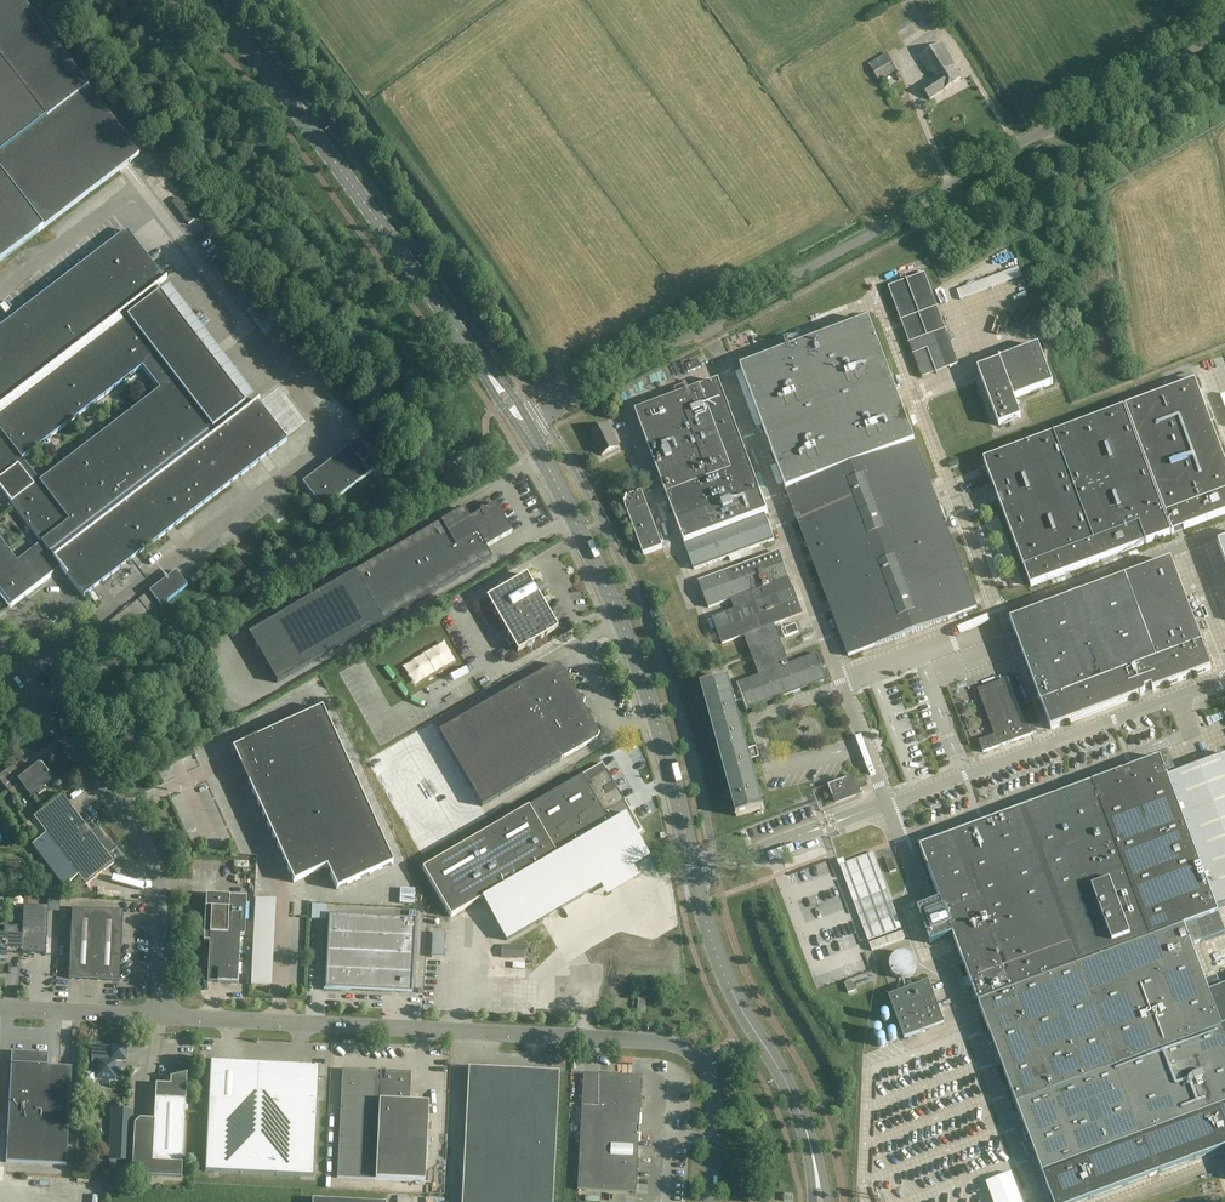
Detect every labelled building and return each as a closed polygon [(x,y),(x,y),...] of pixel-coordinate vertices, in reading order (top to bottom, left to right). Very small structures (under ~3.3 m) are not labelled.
[(139,155),(20,0),(0,0),(0,262),(139,155)] [(945,91),(961,81),(952,68),(955,66),(951,60),(952,59),(941,43),(918,57),(929,74),(932,71),(936,78),(922,88),(930,100),(944,91),(945,91)] [(887,52),(869,63),(879,80),(897,70),(887,52)] [(185,209),(178,198),(172,202),(180,213),(185,209)] [(194,220),(186,209),(180,214),(188,225),(194,220)] [(11,605),(54,572),(51,569),(58,564),(84,598),(85,598),(84,596),(287,440),(258,402),(260,400),(259,399),(248,407),(156,288),(167,279),(166,278),(164,280),(129,234),(126,231),(122,234),(0,328),(0,489),(44,546),(37,551),(35,547),(17,561),(0,538),(0,590),(11,605)] [(1018,267),(957,290),(961,300),(1022,277),(1018,267)] [(925,273),(888,287),(922,378),(959,365),(925,273)] [(262,298),(261,298),(246,310),(264,334),(280,322),(262,298)] [(849,656),(855,654),(977,609),(869,320),(741,368),(849,656)] [(233,335),(220,347),(227,355),(241,342),(233,335)] [(999,426),(1021,418),(1014,399),(1053,385),(1039,346),(1020,353),(1019,351),(999,359),(1000,361),(978,369),(999,426)] [(1220,359),(1210,362),(1213,370),(1223,366),(1220,359)] [(688,372),(700,368),(698,362),(685,367),(688,372)] [(1125,407),(1172,533),(1224,513),(1224,463),(1195,381),(1125,407)] [(718,382),(701,388),(700,388),(698,388),(699,389),(637,412),(637,411),(635,412),(684,543),(767,512),(718,382)] [(302,420),(287,401),(277,409),(292,428),(302,420)] [(1124,408),(984,461),(1031,586),(1101,560),(1101,561),(1117,555),(1117,554),(1171,534),(1124,408)] [(607,426),(591,434),(602,456),(618,448),(607,426)] [(379,467),(359,440),(302,483),(323,510),(379,467)] [(957,458),(948,461),(951,468),(960,465),(957,458)] [(642,492),(623,500),(644,555),(663,548),(642,492)] [(277,683),(382,622),(492,558),(486,548),(512,533),(500,512),(497,507),(491,510),(488,509),(485,510),(481,509),(480,513),(470,519),(464,509),(353,573),(249,634),(277,683)] [(774,540),(765,515),(685,544),(694,569),(774,540)] [(779,553),(699,583),(709,608),(731,599),(735,611),(713,619),(723,644),(745,636),(760,677),(738,685),(737,684),(738,689),(731,691),(728,680),(729,680),(729,678),(701,686),(701,687),(702,687),(734,803),(733,804),(736,815),(736,817),(765,809),(764,807),(763,808),(750,762),(751,761),(748,749),(747,750),(734,703),(743,701),(747,712),(748,711),(747,710),(826,680),(827,682),(828,681),(817,654),(816,654),(817,656),(789,666),(774,625),(802,614),(779,553)] [(1051,730),(1143,696),(1144,695),(1145,694),(1145,693),(1145,692),(1152,689),(1153,692),(1211,670),(1171,561),(1011,621),(1051,730)] [(176,571),(149,592),(161,607),(188,587),(176,571)] [(527,575),(486,598),(518,652),(558,629),(527,575)] [(796,624),(782,630),(785,637),(798,632),(796,624)] [(518,686),(439,732),(482,806),(561,761),(561,758),(564,758),(598,739),(597,738),(598,735),(599,734),(583,706),(584,702),(585,701),(583,697),(582,698),(577,697),(559,666),(558,667),(555,666),(554,665),(521,684),(520,687),(518,686)] [(1015,676),(978,690),(995,736),(979,742),(983,753),(1036,733),(1015,676)] [(336,890),(393,864),(322,708),(232,749),(293,883),(326,868),(336,890)] [(1218,909),(1224,907),(1224,756),(1168,777),(1218,909)] [(1196,923),(1219,914),(1218,909),(1168,777),(1160,758),(939,841),(919,848),(939,901),(917,909),(930,945),(953,936),(964,966),(1042,1173),(1053,1201),(1082,1201),(1224,1149),(1224,1027),(1222,1028),(1192,946),(1203,942),(1196,923)] [(39,764),(23,777),(14,765),(0,775),(0,781),(8,792),(20,784),(30,797),(51,781),(48,776),(49,775),(47,773),(46,774),(39,764)] [(613,783),(606,770),(602,764),(581,776),(582,777),(527,808),(421,869),(449,918),(555,856),(609,824),(603,814),(624,802),(617,789),(618,789),(614,782),(613,783)] [(836,803),(855,796),(856,796),(855,794),(854,791),(858,790),(853,776),(828,786),(832,797),(833,796),(836,803)] [(108,856),(116,850),(108,840),(106,841),(97,830),(92,834),(62,796),(34,818),(46,834),(32,845),(65,887),(79,877),(85,885),(114,863),(108,856)] [(892,858),(885,861),(890,873),(896,870),(892,858)] [(881,920),(873,922),(879,950),(891,948),(890,944),(903,941),(895,902),(885,904),(879,875),(872,876),(881,920)] [(207,895),(204,941),(210,941),(208,982),(238,984),(241,935),(245,935),(247,897),(207,895)] [(255,896),(253,982),(273,983),(274,896),(255,896)] [(326,905),(312,904),(311,919),(325,920),(326,905)] [(7,959),(8,948),(22,949),(22,954),(46,955),(48,907),(24,906),(23,928),(4,927),(4,935),(0,935),(0,959),(7,959)] [(589,907),(577,908),(577,931),(578,931),(578,947),(590,947),(589,907)] [(565,908),(552,908),(555,983),(568,982),(565,908)] [(123,911),(72,909),(69,979),(120,981),(123,911)] [(325,988),(411,993),(415,920),(329,916),(325,988)] [(525,978),(526,952),(489,950),(489,977),(525,978)] [(909,954),(907,953),(905,953),(902,953),(900,954),(897,955),(895,956),(893,958),(892,960),(891,962),(890,964),(890,965),(890,966),(890,967),(890,968),(890,970),(891,971),(891,972),(892,973),(893,974),(894,976),(895,977),(897,978),(899,979),(901,979),(903,979),(905,979),(907,979),(909,978),(911,977),(913,975),(914,974),(915,973),(915,971),(916,970),(916,969),(916,967),(916,965),(916,964),(916,962),(915,961),(915,959),(914,958),(913,957),(912,956),(910,955),(909,954)] [(855,991),(851,982),(844,984),(848,994),(855,991)] [(889,997),(905,1039),(945,1025),(929,983),(889,997)] [(885,1023),(886,1023),(887,1023),(888,1022),(889,1022),(889,1021),(890,1021),(890,1020),(890,1019),(890,1018),(890,1017),(890,1016),(889,1016),(889,1015),(888,1015),(887,1014),(886,1014),(885,1014),(884,1015),(883,1016),(882,1016),(882,1017),(882,1018),(882,1019),(882,1020),(882,1021),(883,1021),(884,1022),(885,1023)] [(111,1045),(111,1047),(92,1046),(91,1073),(85,1073),(84,1084),(95,1084),(95,1080),(102,1080),(102,1086),(109,1086),(109,1081),(116,1081),(116,1074),(122,1074),(122,1067),(116,1067),(117,1061),(126,1062),(127,1046),(111,1045)] [(48,1055),(11,1054),(6,1163),(67,1165),(71,1068),(47,1067),(48,1055)] [(313,1177),(319,1067),(210,1062),(205,1172),(313,1177)] [(468,1068),(461,1201),(552,1201),(559,1073),(468,1068)] [(337,1178),(375,1180),(425,1183),(429,1104),(409,1103),(411,1074),(342,1070),(337,1178)] [(171,1078),(170,1086),(156,1085),(154,1123),(140,1122),(134,1128),(132,1176),(181,1179),(186,1086),(186,1074),(171,1078)] [(641,1077),(583,1074),(577,1191),(636,1193),(641,1077)] [(111,1109),(109,1161),(127,1161),(130,1110),(111,1109)] [(986,1183),(993,1201),(1022,1201),(1011,1173),(986,1183)]
